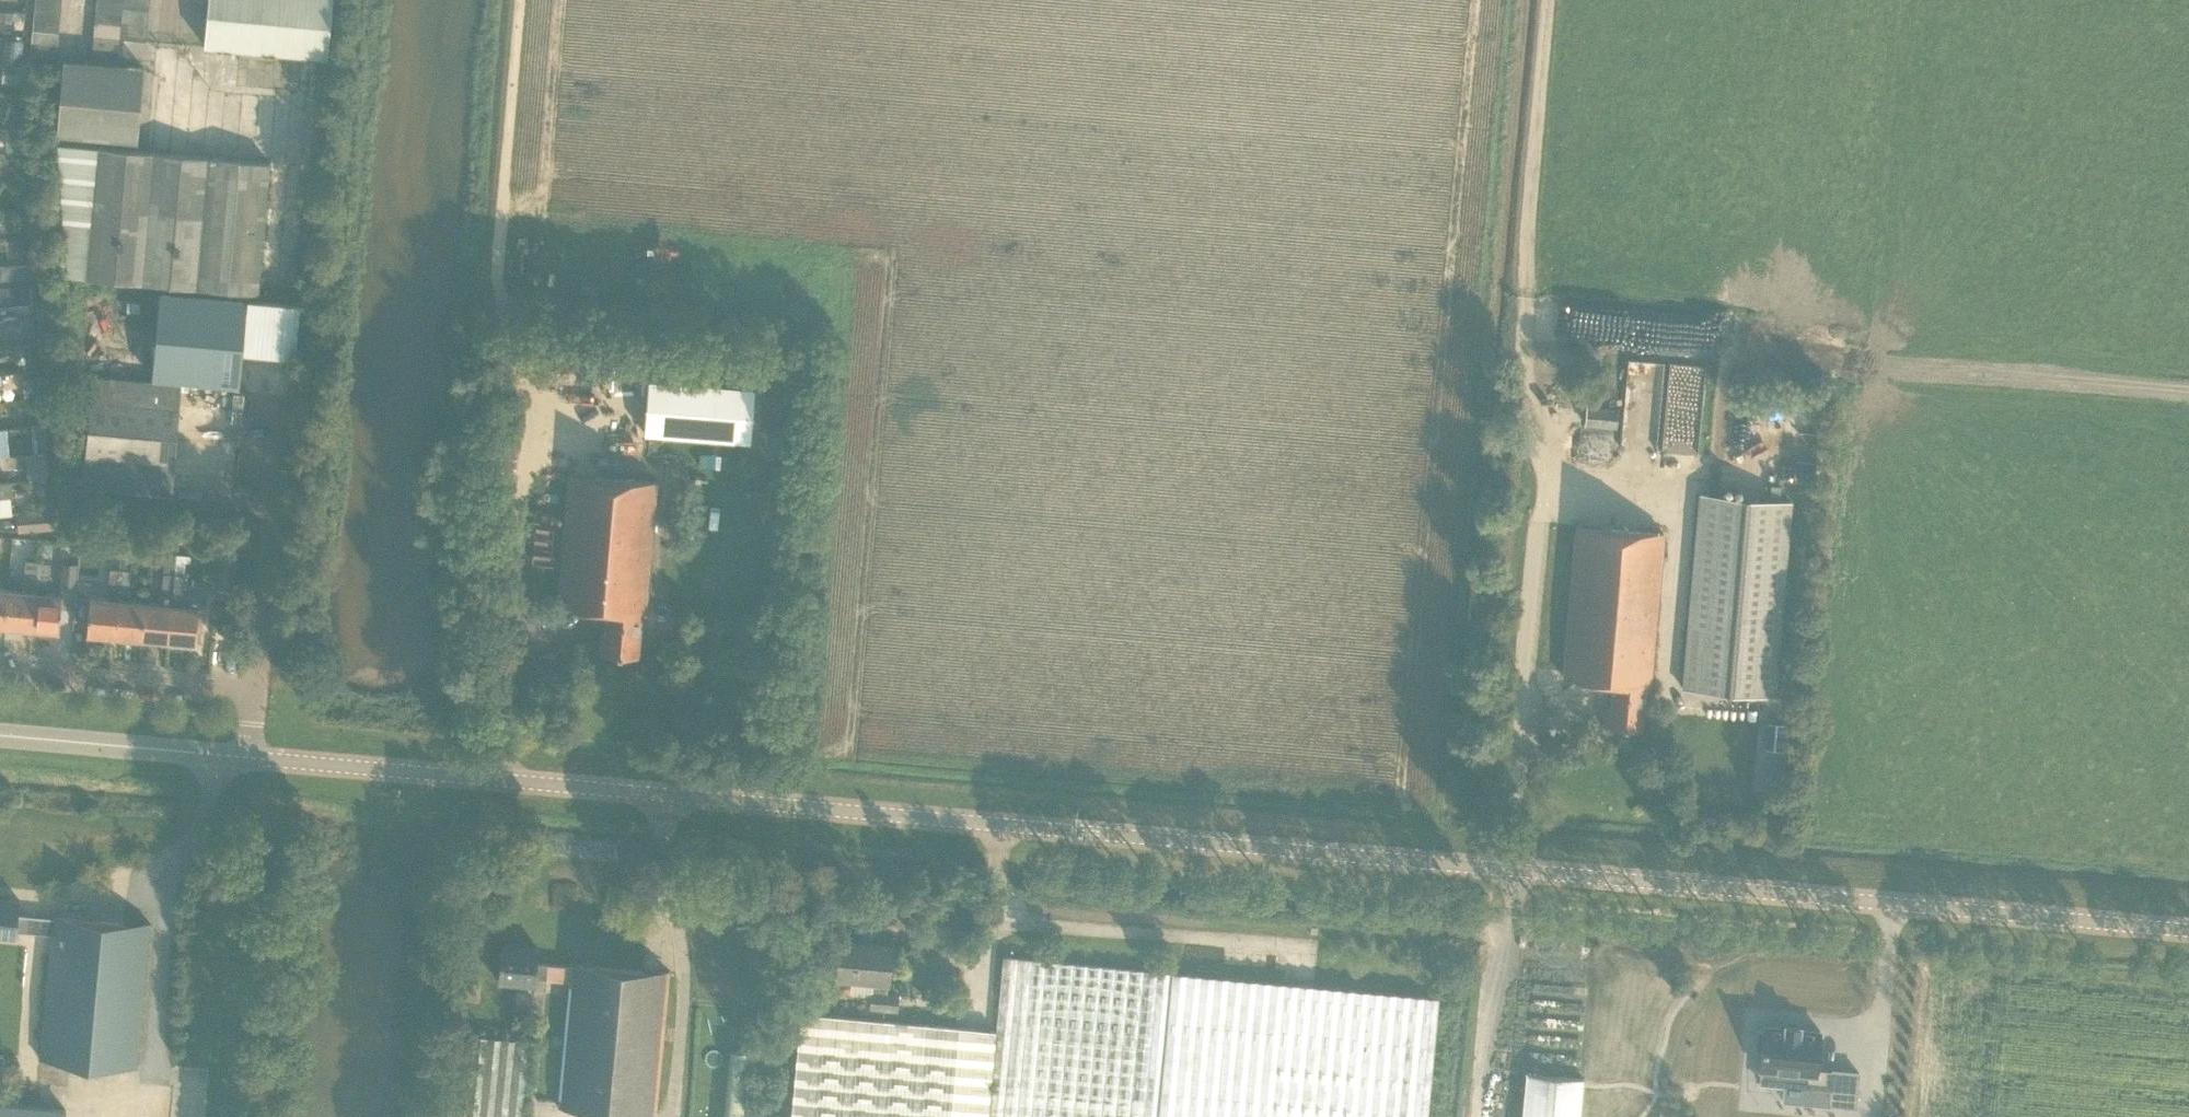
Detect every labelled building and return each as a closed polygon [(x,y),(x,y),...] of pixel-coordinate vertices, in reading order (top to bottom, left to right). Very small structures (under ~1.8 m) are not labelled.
[(60,10),(61,0),(35,0),(34,8),(60,10)] [(122,3),(122,10),(149,13),(150,0),(123,0),(122,3)] [(205,47),(325,57),(330,0),(209,0),(205,47)] [(121,15),(122,10),(122,3),(96,1),(95,13),(121,15)] [(33,19),(59,22),(60,10),(34,8),(33,19)] [(0,17),(0,18),(12,19),(13,11),(1,10),(0,17)] [(149,26),(149,13),(122,10),(121,15),(120,23),(149,26)] [(120,28),(120,23),(121,15),(95,13),(94,25),(120,28)] [(33,19),(32,32),(58,35),(59,22),(33,19)] [(149,26),(120,23),(120,28),(119,36),(148,39),(149,26)] [(119,41),(119,36),(120,28),(94,25),(93,38),(119,41)] [(31,44),(57,46),(58,35),(32,32),(31,44)] [(9,37),(6,62),(22,64),(25,39),(9,37)] [(92,50),(118,53),(119,41),(93,38),(92,50)] [(57,46),(31,44),(29,57),(55,60),(57,46)] [(90,62),(116,65),(118,53),(92,50),(90,62)] [(206,76),(208,53),(198,52),(196,75),(206,76)] [(90,62),(66,59),(59,134),(139,141),(146,67),(116,65),(90,62)] [(20,84),(22,66),(7,65),(5,82),(20,84)] [(272,114),(265,123),(284,136),(291,127),(272,114)] [(17,128),(6,128),(6,150),(17,150),(17,128)] [(271,161),(58,142),(59,157),(69,275),(259,290),(271,161)] [(277,247),(276,223),(266,224),(267,248),(277,247)] [(0,279),(31,276),(30,263),(0,266),(0,279)] [(33,286),(7,288),(9,308),(35,306),(33,286)] [(9,308),(7,288),(0,289),(0,309),(9,308)] [(158,337),(154,379),(242,387),(245,353),(298,357),(302,304),(260,300),(162,291),(158,337)] [(11,358),(10,348),(0,349),(0,359),(11,358)] [(44,396),(42,377),(27,379),(28,397),(44,396)] [(144,384),(91,379),(81,489),(168,497),(178,387),(144,384)] [(646,432),(752,441),(756,389),(651,380),(646,432)] [(1588,423),(1618,426),(1620,407),(1590,405),(1588,423)] [(46,422),(33,424),(34,435),(47,434),(47,432),(46,422)] [(49,450),(38,451),(40,478),(51,477),(49,450)] [(646,611),(658,481),(572,474),(560,605),(609,609),(607,632),(604,632),(603,653),(639,656),(643,611),(646,611)] [(0,486),(0,518),(10,517),(8,500),(10,499),(9,485),(0,486)] [(1685,688),(1777,696),(1794,502),(1703,493),(1685,688)] [(18,511),(20,530),(56,527),(54,507),(18,511)] [(655,532),(665,534),(668,515),(659,513),(655,532)] [(1652,684),(1666,532),(1580,524),(1566,676),(1615,680),(1613,704),(1609,703),(1607,725),(1646,728),(1650,684),(1652,684)] [(170,573),(164,644),(191,646),(194,617),(206,618),(208,595),(184,593),(186,575),(181,574),(183,556),(172,555),(170,573)] [(22,583),(32,583),(34,563),(24,562),(22,583)] [(31,595),(27,631),(55,634),(58,597),(42,596),(45,565),(34,563),(32,583),(31,595)] [(57,592),(71,594),(74,567),(60,565),(57,592)] [(115,591),(117,572),(106,571),(103,602),(87,600),(83,636),(111,639),(114,603),(114,602),(115,591)] [(117,572),(115,591),(125,592),(127,573),(117,572)] [(137,641),(164,644),(170,573),(166,573),(165,576),(159,576),(158,595),(157,595),(156,606),(141,605),(137,641)] [(4,593),(0,629),(27,631),(31,595),(32,583),(22,583),(21,594),(4,593)] [(111,639),(137,641),(141,605),(114,603),(111,639)] [(54,931),(55,916),(19,914),(21,899),(0,897),(0,934),(17,935),(18,930),(54,931)] [(43,1055),(139,1064),(152,923),(55,914),(55,916),(54,931),(43,1055)] [(872,1006),(899,1008),(900,994),(889,993),(893,945),(842,940),(838,979),(874,982),(872,1006)] [(503,944),(499,981),(536,985),(537,978),(572,982),(573,966),(538,962),(540,948),(503,944)] [(802,1014),(792,1116),(1428,1116),(1439,996),(1005,955),(998,1034),(802,1014)] [(560,1103),(656,1112),(670,972),(574,963),(573,966),(572,982),(560,1103)] [(806,988),(805,1004),(817,1005),(818,989),(806,988)] [(209,1017),(183,1018),(183,1051),(175,1051),(176,1116),(210,1116),(209,1017)] [(1759,1029),(1757,1046),(1762,1046),(1760,1068),(1762,1069),(1761,1082),(1786,1084),(1785,1099),(1830,1104),(1856,1106),(1859,1071),(1833,1069),(1833,1071),(1817,1069),(1821,1032),(1821,1030),(1819,1030),(1800,1028),(1800,1026),(1800,1024),(1798,1024),(1798,1026),(1798,1028),(1787,1027),(1787,1025),(1788,1025),(1788,1023),(1786,1023),(1785,1025),(1786,1025),(1785,1027),(1766,1025),(1764,1025),(1764,1027),(1764,1029),(1759,1029)] [(506,1038),(475,1033),(466,1113),(498,1115),(506,1038)] [(506,1038),(498,1115),(513,1116),(525,1116),(533,1041),(506,1038)] [(1522,1116),(1580,1116),(1584,1075),(1526,1070),(1522,1116)] [(66,1108),(0,1102),(0,1116),(65,1116),(66,1108)]
